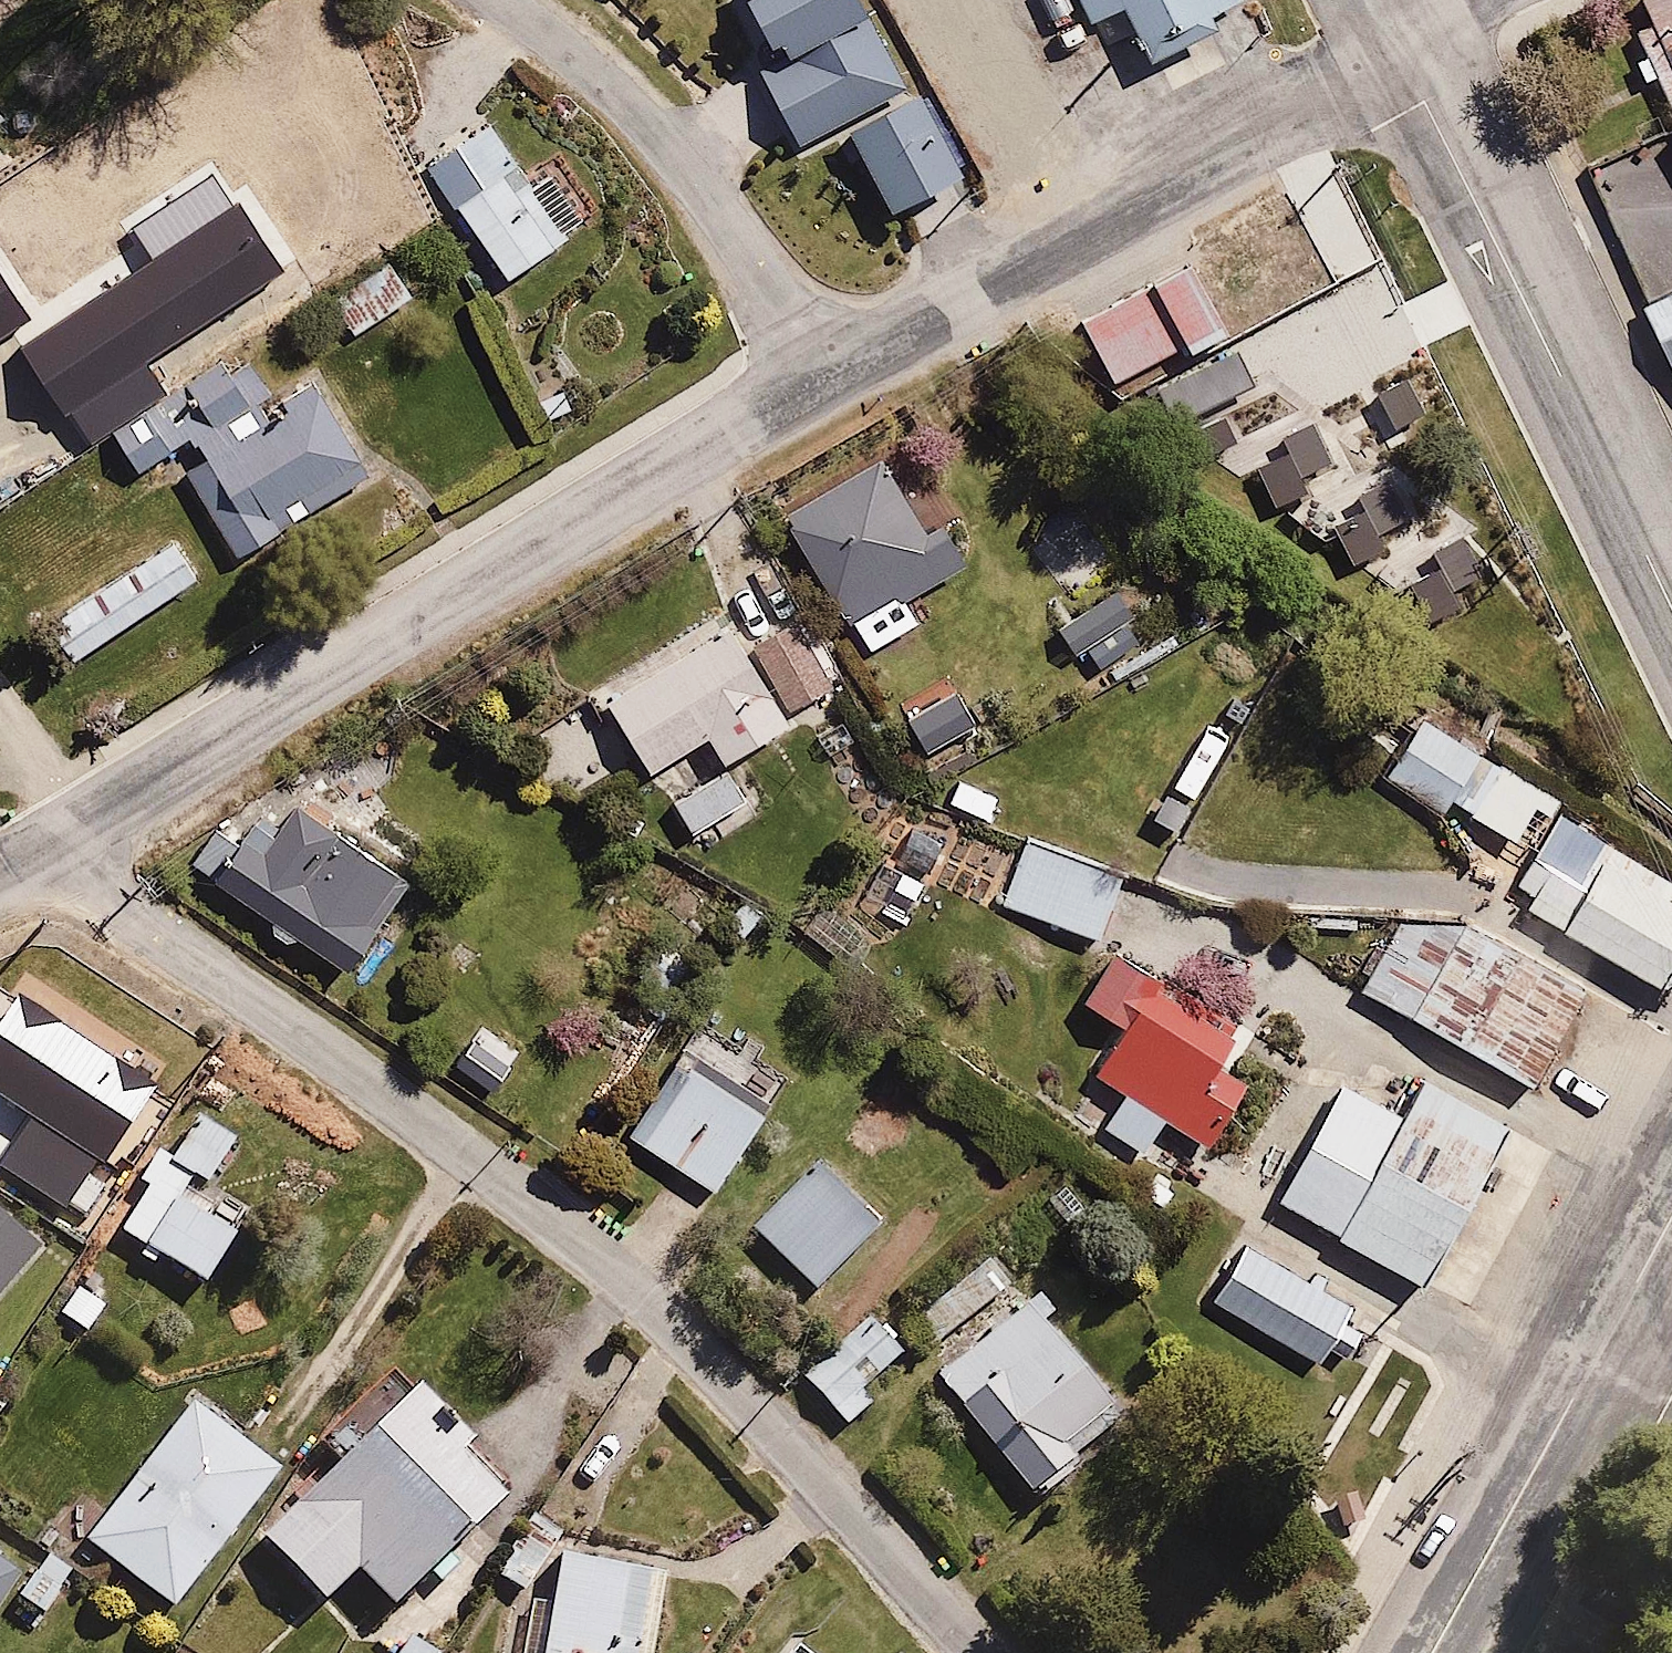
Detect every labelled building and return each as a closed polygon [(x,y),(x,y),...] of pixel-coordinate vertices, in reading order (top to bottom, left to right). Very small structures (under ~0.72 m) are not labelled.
[(747,9),(771,49),(750,60),(796,148),(845,123),(915,86),(871,0),(747,0),(747,9)] [(1172,53),(1277,0),(1146,0),(1172,53)] [(915,86),(845,123),(895,220),(972,180),(923,82),(915,86)] [(522,178),(478,112),(419,152),(507,285),(594,227),(550,159),(522,178)] [(149,261),(19,348),(65,416),(70,413),(91,443),(164,395),(144,364),(285,271),(239,202),(234,205),(212,173),(128,229),(149,261)] [(1180,427),(1188,422),(1206,457),(1235,442),(1217,407),(1262,384),(1259,377),(1298,357),(1279,322),(1242,341),(1198,255),(1080,315),(1115,384),(1149,367),(1180,427)] [(329,295),(354,334),(414,295),(390,257),(329,295)] [(32,320),(0,272),(0,340),(32,320)] [(389,482),(326,378),(279,406),(254,366),(234,378),(225,363),(108,435),(136,481),(194,447),(205,465),(178,481),(235,575),(291,541),(285,532),(345,495),(351,505),(389,482)] [(1316,418),(1281,434),(1287,447),(1253,463),(1269,497),(1338,465),(1316,418)] [(886,566),(921,546),(870,458),(783,508),(868,657),(925,624),(905,589),(900,591),(886,566)] [(1344,572),(1387,551),(1379,534),(1408,520),(1386,476),(1355,492),(1363,509),(1323,528),(1344,572)] [(1427,625),(1464,604),(1457,592),(1486,576),(1462,534),(1429,552),(1437,567),(1405,586),(1427,625)] [(43,622),(70,665),(206,577),(178,535),(43,622)] [(1126,578),(1054,628),(1077,659),(1148,609),(1126,578)] [(614,716),(649,772),(707,738),(724,767),(794,725),(788,714),(752,654),(725,609),(583,694),(600,724),(614,716)] [(752,654),(788,714),(835,686),(799,625),(752,654)] [(619,767),(580,707),(530,741),(569,800),(619,767)] [(751,814),(724,770),(677,799),(704,843),(751,814)] [(189,864),(278,926),(275,931),(292,942),(295,937),(353,978),(382,935),(376,931),(408,886),(345,843),(352,833),(300,796),(276,830),(241,806),(223,833),(215,827),(189,864)] [(1600,815),(1550,913),(1671,974),(1671,851),(1600,815)] [(1001,874),(1007,877),(998,899),(1098,941),(1128,872),(1027,830),(1017,853),(1011,850),(1001,874)] [(1621,970),(1484,901),(1427,1013),(1564,1082),(1621,970)] [(1167,978),(1115,947),(1085,995),(1127,1021),(1099,1066),(1122,1080),(1097,1120),(1152,1154),(1169,1126),(1210,1152),(1250,1087),(1227,1073),(1240,1053),(1153,1000),(1167,978)] [(694,1057),(686,1052),(629,1139),(717,1197),(794,1079),(768,1062),(764,1068),(710,1032),(694,1057)] [(1428,1103),(1378,1078),(1313,1206),(1453,1277),(1537,1112),(1446,1067),(1428,1103)] [(198,1181),(212,1191),(248,1139),(197,1104),(164,1152),(157,1147),(132,1182),(145,1191),(116,1233),(136,1246),(131,1253),(154,1269),(159,1262),(204,1294),(246,1233),(189,1193),(198,1181)] [(83,1191),(104,1162),(78,1143),(57,1172),(44,1162),(25,1188),(74,1223),(93,1198),(83,1191)] [(887,1225),(819,1161),(751,1233),(818,1297),(887,1225)] [(44,1252),(0,1216),(0,1300),(44,1252)] [(1401,1312),(1278,1238),(1242,1298),(1365,1372),(1401,1312)] [(1003,1286),(982,1262),(902,1334),(924,1358),(1003,1286)] [(113,1307),(85,1281),(58,1311),(87,1337),(113,1307)] [(1053,1318),(1031,1294),(932,1381),(1036,1500),(1128,1420),(1045,1325),(1053,1318)] [(907,1348),(872,1315),(806,1384),(848,1425),(871,1402),(863,1394),(907,1348)] [(473,1465),(483,1456),(458,1430),(445,1442),(433,1430),(446,1417),(418,1390),(264,1540),(329,1608),(358,1580),(398,1622),(515,1508),(473,1465)] [(285,1471),(191,1400),(83,1542),(177,1614),(285,1471)] [(567,1531),(534,1507),(491,1566),(523,1590),(567,1531)] [(19,1601),(43,1621),(66,1593),(37,1570),(31,1578),(0,1553),(0,1625),(19,1601)] [(564,1553),(545,1652),(655,1652),(670,1573),(564,1553)] [(405,1643),(398,1652),(419,1652),(405,1643)]
